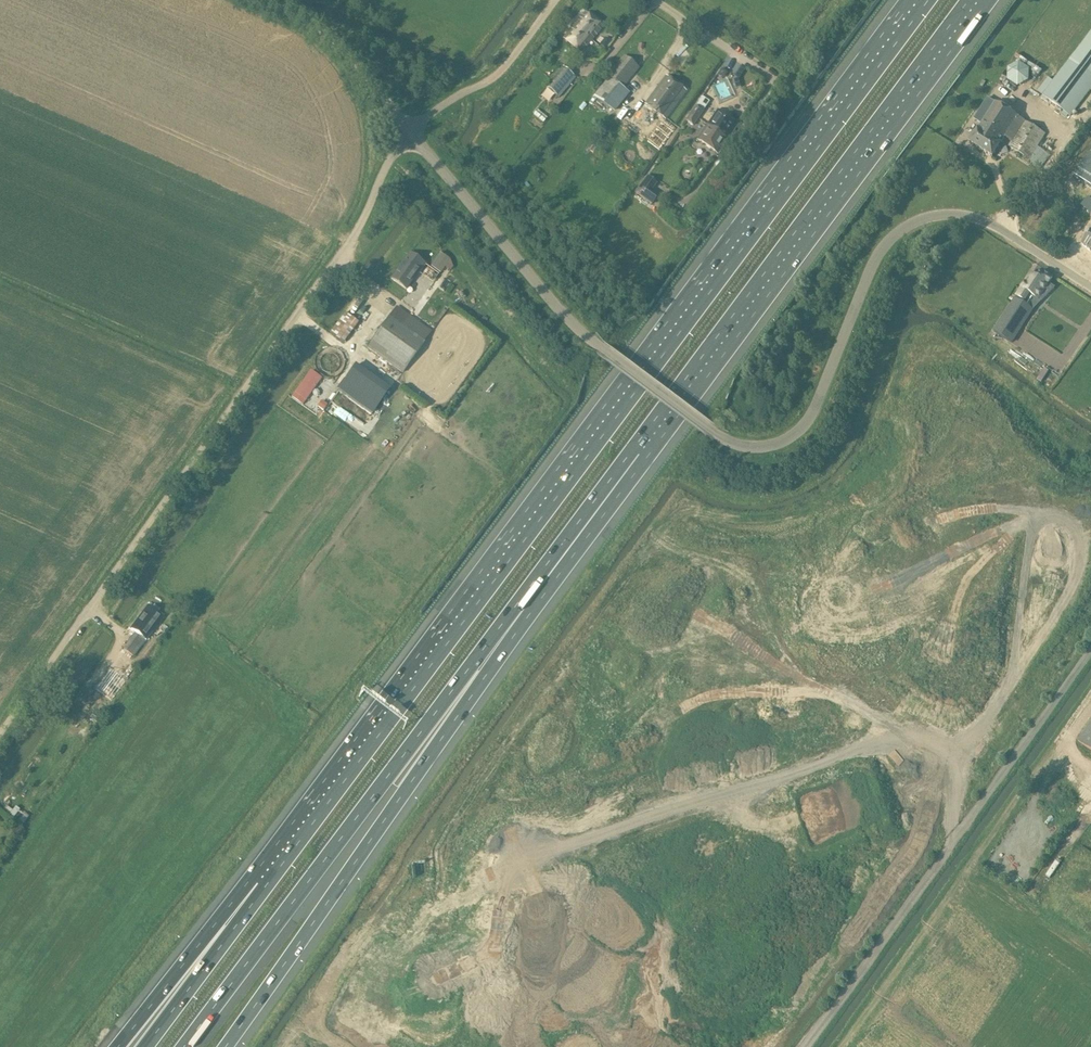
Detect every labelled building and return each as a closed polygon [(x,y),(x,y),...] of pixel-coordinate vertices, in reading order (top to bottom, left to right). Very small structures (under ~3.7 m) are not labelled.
[(563,38),(581,53),(603,28),(585,12),(566,35),(563,38)] [(1044,92),(1043,94),(1071,115),(1090,88),(1090,32),(1044,92)] [(606,49),(609,45),(604,40),(600,44),(606,49)] [(564,55),(558,62),(564,67),(570,60),(564,55)] [(609,77),(594,96),(614,112),(630,92),(624,88),(639,68),(624,55),(608,75),(609,77)] [(1007,83),(1028,83),(1028,63),(1006,64),(1007,83)] [(556,96),(574,76),(563,67),(546,87),(556,96)] [(666,76),(646,104),(666,118),(686,91),(666,76)] [(970,143),(992,157),(1017,116),(996,102),(970,143)] [(693,127),(704,111),(696,106),(685,121),(693,127)] [(697,140),(718,154),(724,145),(723,145),(731,133),(732,134),(738,125),(717,111),(697,140)] [(660,150),(674,129),(659,120),(646,140),(660,150)] [(1009,146),(1030,160),(1047,134),(1024,120),(1009,146)] [(1090,177),(1090,156),(1080,170),(1090,177)] [(647,176),(635,191),(651,203),(656,196),(650,192),(649,187),(653,181),(647,176)] [(1087,252),(1086,254),(1090,258),(1090,233),(1080,246),(1087,252)] [(410,253),(392,278),(406,289),(425,264),(410,253)] [(441,273),(446,266),(436,259),(431,266),(441,273)] [(1040,298),(1054,277),(1046,271),(1040,280),(1032,275),(1021,292),(1018,295),(1025,300),(1028,296),(1031,292),(1040,298)] [(1014,298),(998,322),(1017,336),(1033,312),(1014,298)] [(359,322),(346,312),(345,312),(330,333),(343,343),(359,322)] [(432,332),(410,316),(402,326),(390,317),(368,347),(403,372),(432,332)] [(350,365),(334,389),(370,413),(386,388),(350,365)] [(302,395),(311,402),(327,381),(318,375),(302,395)] [(317,407),(323,411),(327,405),(321,401),(317,407)] [(124,648),(134,655),(163,617),(149,606),(132,628),(137,632),(124,648)] [(1078,741),(1090,750),(1090,722),(1078,741)]
